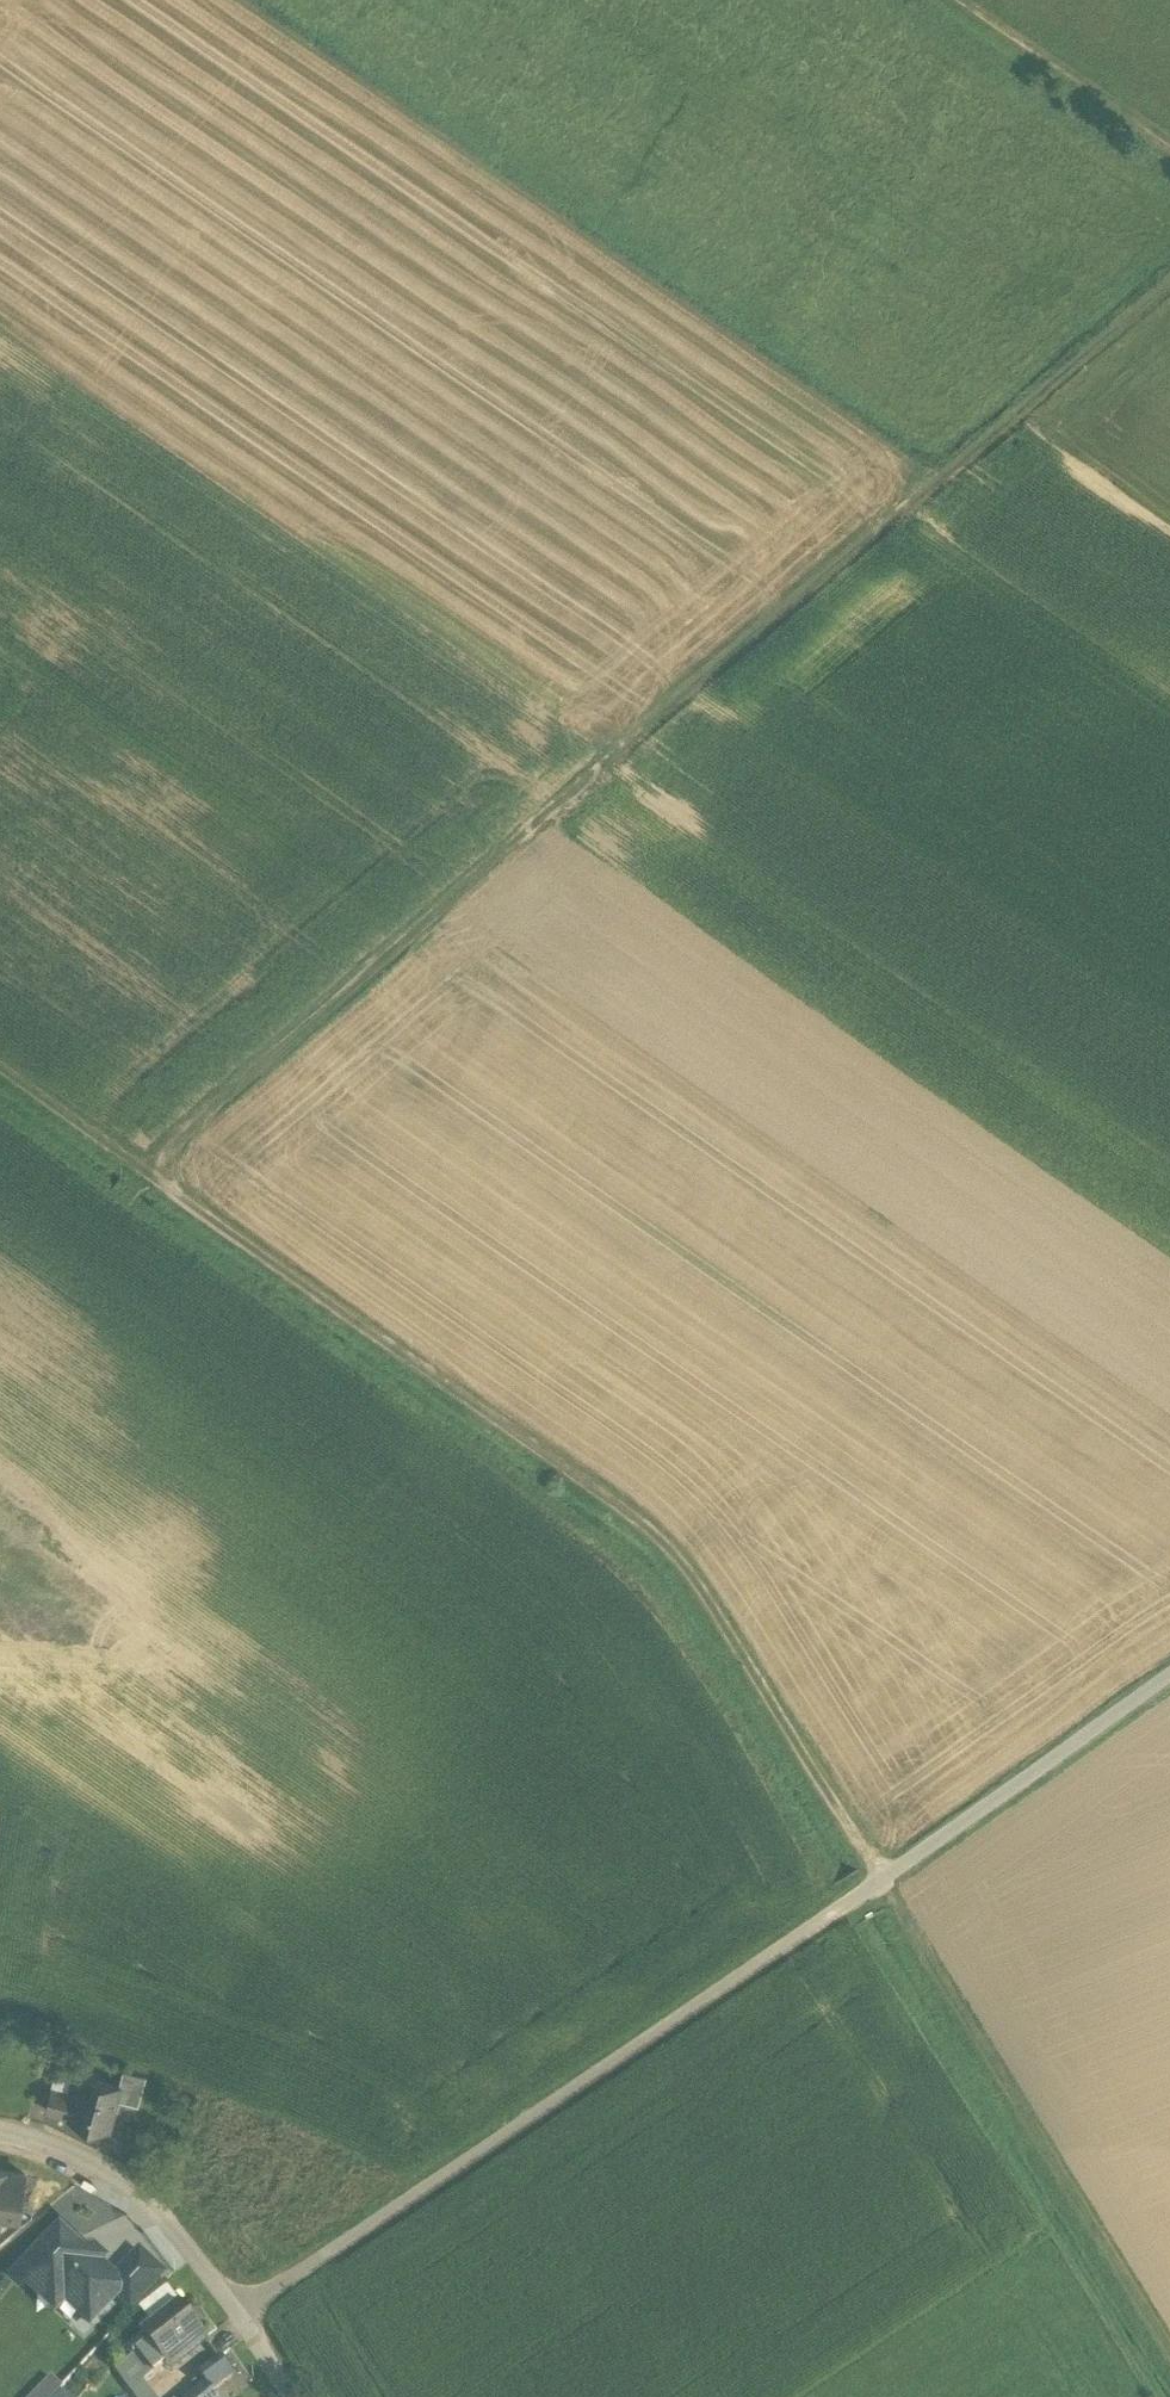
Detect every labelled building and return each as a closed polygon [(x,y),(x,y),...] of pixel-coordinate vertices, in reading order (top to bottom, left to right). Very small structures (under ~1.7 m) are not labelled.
[(147,2078),(124,2072),(120,2084),(122,2084),(117,2101),(139,2107),(147,2078)] [(120,2084),(82,2074),(80,2083),(73,2080),(70,2092),(52,2088),(47,2110),(71,2116),(70,2118),(110,2128),(117,2101),(122,2084),(120,2084)] [(0,2172),(0,2214),(20,2217),(26,2175),(5,2173),(0,2172)] [(93,2248),(60,2217),(11,2268),(32,2288),(42,2276),(92,2324),(118,2297),(125,2289),(114,2279),(88,2253),(93,2248)] [(132,2307),(164,2274),(142,2254),(140,2252),(114,2279),(125,2289),(118,2297),(130,2309),(132,2307)] [(181,2306),(142,2336),(148,2345),(148,2346),(166,2367),(204,2338),(181,2306)] [(60,2343),(44,2322),(35,2329),(50,2350),(60,2343)] [(166,2367),(148,2346),(148,2345),(132,2359),(147,2379),(166,2367)] [(219,2357),(196,2374),(199,2377),(192,2383),(199,2390),(207,2386),(228,2370),(219,2357)] [(134,2396),(153,2396),(143,2383),(147,2379),(132,2359),(115,2375),(134,2396)] [(207,2386),(199,2390),(191,2396),(216,2396),(207,2386)] [(65,2389),(57,2396),(73,2396),(65,2389)]
